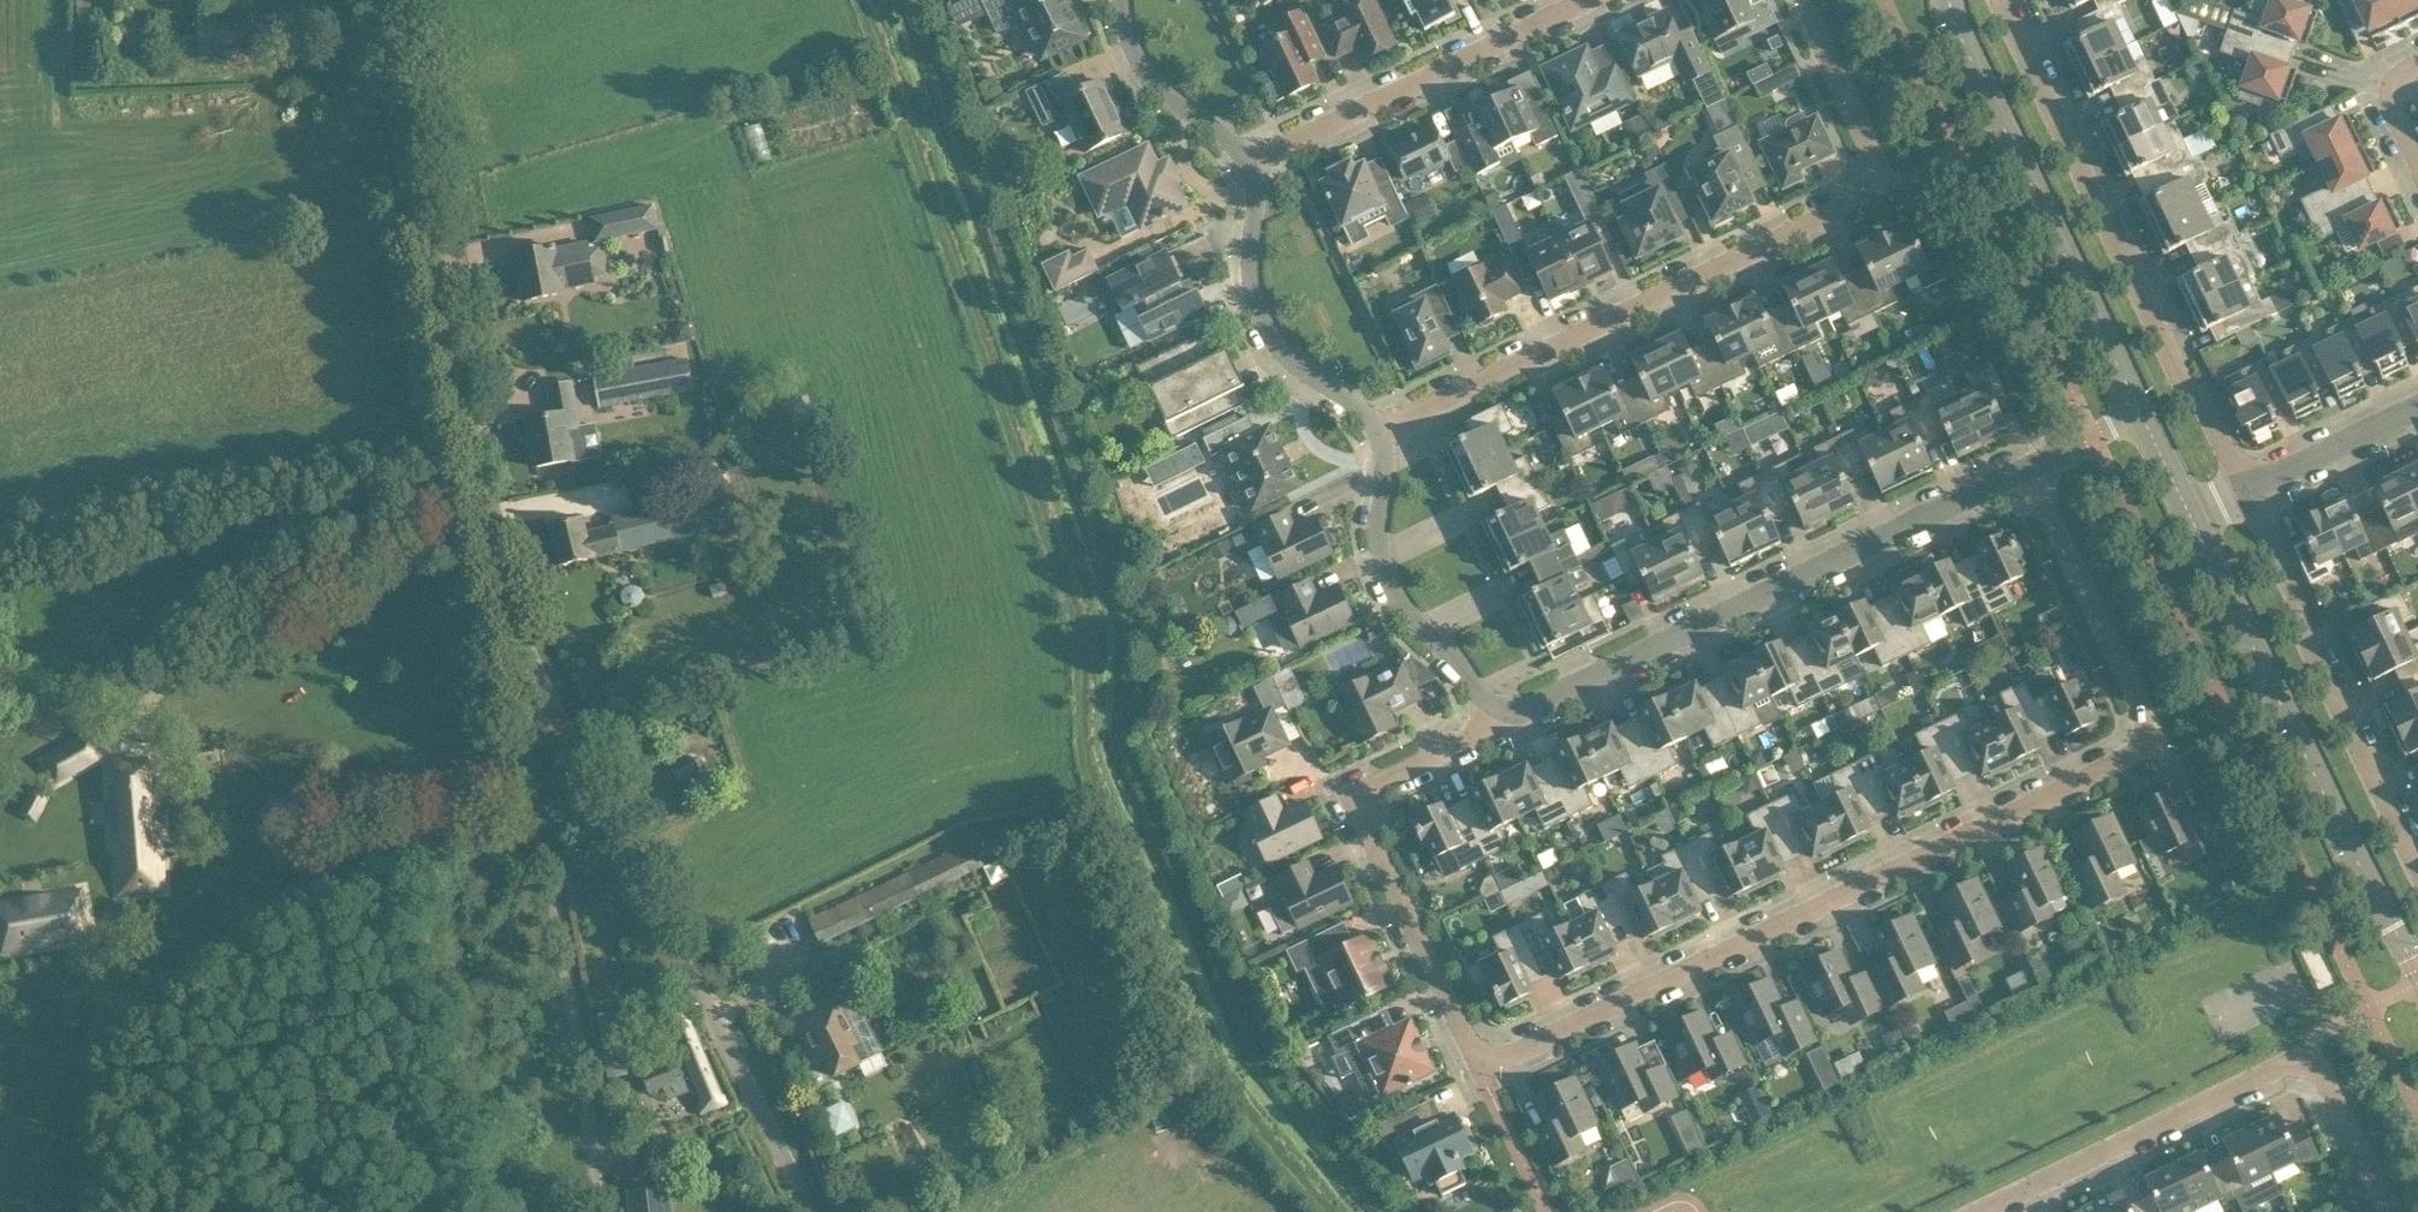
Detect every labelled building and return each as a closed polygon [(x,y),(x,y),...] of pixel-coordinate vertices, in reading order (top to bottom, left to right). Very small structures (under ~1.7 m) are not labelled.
[(946,8),(955,24),(980,9),(975,0),(960,0),(946,8)] [(1027,21),(1044,56),(1082,37),(1073,18),(1074,18),(1065,0),(982,0),(988,14),(990,13),(999,31),(1027,21)] [(1396,44),(1374,0),(1366,0),(1341,12),(1344,17),(1323,27),(1337,57),(1352,49),(1351,48),(1357,45),(1364,60),(1396,44)] [(1404,2),(1412,17),(1418,14),(1425,30),(1456,16),(1448,0),(1409,0),(1404,2)] [(1776,18),(1767,0),(1702,0),(1709,14),(1705,15),(1717,39),(1738,29),(1742,38),(1760,30),(1758,26),(1776,18)] [(2072,8),(2089,0),(2068,0),(2072,8)] [(2206,24),(2206,23),(2213,3),(2204,0),(2203,0),(2181,11),(2183,15),(2202,22),(2206,24)] [(2228,31),(2293,54),(2300,34),(2308,36),(2306,43),(2307,44),(2318,13),(2294,4),(2296,0),(2274,0),(2266,22),(2235,11),(2228,31)] [(2390,0),(2337,0),(2355,36),(2375,26),(2379,34),(2372,37),(2373,39),(2402,25),(2390,0)] [(2402,25),(2417,17),(2417,0),(2390,0),(2402,25)] [(2069,43),(2064,45),(2076,71),(2124,48),(2130,45),(2136,42),(2124,16),(2121,17),(2115,4),(2110,7),(2089,17),(2095,30),(2068,43),(2069,43)] [(1304,10),(1275,24),(1282,37),(1261,46),(1265,56),(1258,59),(1265,73),(1272,70),(1285,98),(1319,81),(1310,63),(1325,56),(1304,10)] [(1686,83),(1712,71),(1693,29),(1679,36),(1667,10),(1619,33),(1639,77),(1675,60),(1686,83)] [(2183,15),(2178,14),(2194,46),(2202,22),(2183,15)] [(2294,77),(2286,75),(2293,54),(2228,31),(2220,52),(2251,63),(2238,100),(2240,101),(2241,98),(2259,105),(2263,94),(2287,102),(2298,71),(2296,70),(2294,77)] [(1772,51),(1783,46),(1778,36),(1768,41),(1772,51)] [(2136,42),(2124,48),(2076,71),(2089,97),(2093,94),(2094,95),(2120,82),(2127,95),(2155,81),(2143,57),(2136,42)] [(1551,66),(1545,69),(1565,111),(1564,111),(1566,116),(1567,116),(1573,129),(1591,120),(1585,107),(1608,97),(1614,109),(1615,108),(1631,101),(1622,82),(1606,49),(1590,56),(1587,49),(1568,58),(1567,55),(1549,63),(1551,66)] [(1044,125),(1068,114),(1086,152),(1127,132),(1102,80),(1076,93),(1067,73),(1028,92),(1044,125)] [(1775,75),(1754,85),(1761,98),(1781,88),(1775,75)] [(2155,82),(2155,81),(2127,95),(2133,108),(2106,121),(2102,124),(2114,149),(2162,126),(2155,112),(2173,103),(2161,79),(2155,82)] [(1490,95),(1512,142),(1530,134),(1536,147),(1558,136),(1538,93),(1525,99),(1519,86),(1502,94),(1496,92),(1490,95)] [(1494,151),(1512,142),(1490,95),(1483,98),(1481,104),(1471,109),(1477,122),(1458,131),(1478,174),(1501,164),(1494,151)] [(2320,164),(2362,144),(2348,115),(2346,116),(2350,122),(2342,126),(2332,106),(2270,136),(2280,156),(2309,142),(2320,164)] [(1643,114),(1624,123),(1633,142),(1652,133),(1643,114)] [(1789,129),(1761,142),(1784,189),(1803,179),(1798,168),(1806,164),(1807,167),(1836,153),(1818,115),(1806,121),(1804,117),(1800,116),(1789,121),(1787,125),(1789,129)] [(2164,173),(2198,156),(2190,160),(2184,148),(2186,146),(2174,121),(2162,126),(2114,149),(2126,175),(2131,173),(2158,160),(2164,173)] [(1701,206),(1712,228),(1735,218),(1733,213),(1754,203),(1741,176),(1759,168),(1739,125),(1714,137),(1719,148),(1714,150),(1710,163),(1689,173),(1704,204),(1701,206)] [(1444,146),(1435,127),(1391,148),(1406,179),(1422,172),(1423,175),(1444,165),(1442,161),(1449,158),(1456,173),(1470,166),(1457,140),(1444,146)] [(2191,154),(2213,146),(2206,128),(2184,137),(2191,154)] [(1655,140),(1644,146),(1649,156),(1660,151),(1655,140)] [(2271,141),(2261,146),(2265,154),(2274,149),(2271,141)] [(2374,174),(2376,173),(2362,144),(2320,164),(2331,186),(2301,200),(2304,206),(2311,220),(2373,190),(2363,171),(2371,167),(2374,174)] [(1148,146),(1082,178),(1098,211),(1107,206),(1109,210),(1122,236),(1141,227),(1142,229),(1187,207),(1176,184),(1183,181),(1171,157),(1157,163),(1148,146)] [(2139,202),(2152,228),(2200,205),(2192,190),(2205,184),(2200,174),(2205,171),(2198,156),(2164,173),(2171,187),(2144,199),(2144,200),(2139,202)] [(1322,183),(1328,197),(1327,197),(1329,201),(1331,201),(1351,244),(1353,243),(1366,236),(1358,219),(1384,207),(1392,224),(1409,216),(1386,169),(1371,176),(1365,163),(1354,168),(1351,162),(1330,172),(1333,178),(1322,183)] [(1638,259),(1641,257),(1643,261),(1657,254),(1656,250),(1684,237),(1674,216),(1689,209),(1666,164),(1645,174),(1654,191),(1624,206),(1629,218),(1620,222),(1638,259)] [(1564,177),(1584,218),(1599,211),(1579,170),(1564,177)] [(1537,174),(1530,177),(1535,187),(1546,182),(1544,176),(1537,174)] [(2390,206),(2382,210),(2373,190),(2311,220),(2320,240),(2350,226),(2361,249),(2402,229),(2388,199),(2387,199),(2390,206)] [(1493,191),(1485,195),(1491,208),(1499,204),(1493,191)] [(1420,195),(1404,203),(1414,223),(1430,215),(1420,195)] [(653,204),(615,212),(619,234),(657,227),(653,204)] [(1492,212),(1512,253),(1526,246),(1507,205),(1492,212)] [(2207,219),(2200,205),(2152,228),(2164,253),(2169,251),(2196,239),(2202,252),(2228,239),(2239,234),(2233,221),(2224,225),(2219,213),(2207,219)] [(2295,210),(2292,218),(2297,227),(2311,220),(2304,206),(2295,210)] [(1906,219),(1881,231),(1904,281),(1917,275),(1924,289),(1926,289),(1924,286),(1934,281),(1935,284),(1950,277),(1936,247),(1922,253),(1906,219)] [(1612,271),(1589,224),(1558,238),(1581,286),(1612,271)] [(1872,277),(1859,283),(1873,314),(1898,302),(1891,287),(1904,281),(1881,231),(1856,243),(1872,277)] [(1551,300),(1581,286),(1558,238),(1528,253),(1551,300)] [(2182,278),(2177,280),(2189,306),(2255,275),(2242,249),(2234,252),(2228,239),(2202,252),(2208,265),(2182,278)] [(554,246),(517,253),(526,301),(564,293),(563,288),(595,282),(594,279),(611,276),(604,241),(555,251),(554,246)] [(1042,264),(1055,291),(1099,271),(1088,249),(1073,257),(1070,251),(1042,264)] [(1110,280),(1125,311),(1135,306),(1151,340),(1207,313),(1198,292),(1187,297),(1166,253),(1110,280)] [(1830,256),(1805,268),(1828,317),(1841,311),(1848,326),(1850,325),(1848,323),(1858,318),(1859,321),(1873,314),(1859,283),(1846,289),(1830,256)] [(1484,266),(1479,262),(1471,266),(1471,272),(1454,280),(1476,325),(1480,324),(1484,327),(1494,322),(1494,317),(1507,310),(1503,301),(1525,291),(1509,258),(1487,269),(1485,265),(1484,266)] [(2357,259),(2337,268),(2343,280),(2363,271),(2357,259)] [(1816,323),(1828,317),(1805,268),(1780,280),(1796,313),(1783,320),(1797,350),(1823,338),(1816,323)] [(2255,275),(2189,306),(2202,332),(2206,329),(2207,330),(2233,317),(2240,331),(2266,318),(2267,319),(2278,314),(2270,299),(2262,303),(2250,278),(2255,275)] [(1409,352),(1417,370),(1436,361),(1434,357),(1449,349),(1444,340),(1460,333),(1437,286),(1420,294),(1422,298),(1395,311),(1397,315),(1413,350),(1409,352)] [(2397,297),(2417,340),(2417,287),(2397,297)] [(1759,368),(1797,350),(1783,320),(1770,326),(1754,292),(1729,304),(1752,353),(1759,368)] [(2354,318),(2383,378),(2409,366),(2398,343),(2414,335),(2417,342),(2417,340),(2397,297),(2368,311),(2374,322),(2360,329),(2355,317),(2354,318)] [(1068,321),(1099,309),(1094,298),(1080,304),(1078,300),(1062,306),(1068,321)] [(1739,360),(1752,353),(1729,304),(1704,316),(1720,350),(1707,356),(1721,386),(1736,379),(1734,377),(1744,372),(1745,375),(1747,374),(1739,360)] [(2317,350),(2312,338),(2311,338),(2340,399),(2366,387),(2355,363),(2371,355),(2383,379),(2383,378),(2354,318),(2325,331),(2331,343),(2317,350)] [(678,325),(673,333),(675,342),(693,339),(690,322),(678,325)] [(1678,329),(1653,341),(1676,390),(1689,383),(1697,398),(1698,398),(1697,395),(1706,390),(1707,393),(1721,386),(1707,356),(1695,362),(1678,329)] [(1208,332),(1149,361),(1163,389),(1156,393),(1178,437),(1243,405),(1236,391),(1245,387),(1227,350),(1218,354),(1208,332)] [(2269,359),(2268,359),(2297,419),(2322,407),(2311,384),(2328,376),(2340,399),(2311,338),(2282,352),(2288,364),(2274,370),(2269,359)] [(1644,386),(1632,392),(1646,423),(1671,410),(1664,396),(1676,390),(1653,341),(1628,353),(1644,386)] [(2297,419),(2268,359),(2224,380),(2254,441),(2279,428),(2268,405),(2285,397),(2296,420),(2297,419)] [(601,405),(675,392),(693,388),(688,360),(596,377),(601,405)] [(1973,390),(1960,396),(1984,446),(2009,434),(1993,400),(2007,393),(1992,362),(1966,375),(1973,390)] [(1632,429),(1646,423),(1632,392),(1619,398),(1603,365),(1578,377),(1601,426),(1614,420),(1621,435),(1622,434),(1621,431),(1630,427),(1632,429)] [(1595,447),(1588,432),(1601,426),(1578,377),(1552,389),(1569,423),(1554,429),(1569,460),(1584,452),(1583,450),(1593,445),(1594,448),(1595,447)] [(1915,400),(1930,430),(1943,424),(1959,458),(1984,446),(1960,396),(1953,381),(1951,382),(1953,384),(1930,395),(1929,393),(1915,400)] [(554,415),(531,419),(535,446),(533,447),(537,467),(573,460),(568,431),(580,429),(571,382),(548,386),(554,415)] [(1917,436),(1930,430),(1915,400),(1901,406),(1902,409),(1893,414),(1891,411),(1890,412),(1897,426),(1884,433),(1908,482),(1933,470),(1917,436)] [(1445,448),(1457,473),(1506,450),(1500,437),(1515,430),(1502,404),(1472,418),(1479,432),(1445,448)] [(1730,448),(1788,431),(1782,413),(1725,430),(1730,448)] [(1290,464),(1284,451),(1283,448),(1281,448),(1270,426),(1257,432),(1249,416),(1204,438),(1212,456),(1225,450),(1254,509),(1299,487),(1289,464),(1290,464)] [(1855,432),(1853,429),(1838,437),(1854,467),(1867,460),(1883,494),(1908,482),(1884,433),(1871,439),(1864,424),(1863,425),(1864,427),(1855,432)] [(751,439),(757,460),(799,450),(794,428),(751,439)] [(1841,473),(1854,467),(1838,437),(1825,443),(1826,445),(1817,450),(1816,447),(1814,448),(1821,463),(1808,469),(1832,518),(1857,506),(1841,473)] [(1203,461),(1195,444),(1177,453),(1185,470),(1203,461)] [(1503,482),(1509,495),(1539,481),(1532,467),(1530,468),(1525,458),(1528,457),(1527,456),(1512,463),(1506,450),(1457,473),(1469,498),(1503,482)] [(1776,466),(1763,472),(1778,503),(1791,497),(1796,508),(1805,525),(1807,530),(1832,518),(1808,469),(1801,454),(1788,460),(1776,466)] [(2398,475),(2417,518),(2417,466),(2398,475)] [(1745,499),(1733,505),(1756,555),(1781,543),(1765,509),(1778,503),(1763,472),(1749,479),(1750,482),(1741,486),(1740,484),(1738,484),(1745,499)] [(2417,518),(2398,475),(2374,487),(2386,512),(2372,519),(2387,548),(2401,542),(2417,533),(2417,518)] [(1543,496),(1546,495),(1539,481),(1509,495),(1515,508),(1482,524),(1494,549),(1543,526),(1536,513),(1551,506),(1551,504),(1548,506),(1543,496)] [(574,519),(550,525),(561,566),(584,561),(642,546),(716,528),(717,532),(736,527),(735,523),(741,521),(732,485),(707,492),(613,515),(616,526),(588,533),(584,517),(574,519)] [(1595,506),(1601,519),(1627,507),(1621,493),(1595,506)] [(2344,495),(2320,506),(2343,554),(2356,547),(2362,560),(2387,548),(2372,519),(2359,525),(2344,495)] [(1720,512),(1713,497),(1688,509),(1702,539),(1715,533),(1731,567),(1756,555),(1733,505),(1720,512)] [(2307,541),(2293,547),(2297,555),(2311,584),(2325,578),(2331,575),(2334,566),(2331,559),(2343,554),(2320,506),(2296,518),(2307,541)] [(1670,536),(1657,542),(1681,591),(1706,579),(1690,545),(1702,539),(1688,509),(1673,516),(1675,518),(1665,523),(1664,520),(1663,521),(1670,536)] [(1286,513),(1258,527),(1265,542),(1263,544),(1264,546),(1278,576),(1279,577),(1280,576),(1279,575),(1330,551),(1330,552),(1332,551),(1329,546),(1334,544),(1327,529),(1322,532),(1316,518),(1314,519),(1315,520),(1299,527),(1298,530),(1293,529),(1286,513)] [(1543,526),(1494,549),(1506,574),(1530,563),(1536,576),(1575,556),(1564,531),(1549,539),(1543,526)] [(1983,561),(1969,568),(1992,615),(2016,603),(2007,583),(2024,575),(2017,562),(2021,561),(2019,556),(2023,555),(2014,536),(2010,537),(2008,533),(2004,535),(2002,531),(1983,540),(1985,544),(1977,548),(1983,561)] [(1637,533),(1611,546),(1612,549),(1625,576),(1639,570),(1656,603),(1681,591),(1657,542),(1644,548),(1637,533)] [(1542,588),(1518,600),(1530,625),(1579,601),(1573,588),(1588,581),(1580,565),(1612,549),(1611,546),(1609,540),(1575,556),(1536,576),(1542,588)] [(1968,626),(1992,615),(1969,568),(1956,574),(1950,561),(1941,565),(1939,561),(1919,571),(1940,615),(1959,607),(1968,626)] [(1922,624),(1940,615),(1919,571),(1899,581),(1901,585),(1892,589),(1899,602),(1885,608),(1907,655),(1932,643),(1922,624)] [(623,587),(621,592),(621,597),(624,602),(628,605),(633,606),(638,604),(642,600),(644,596),(644,590),(641,586),(637,583),(632,582),(626,583),(623,587)] [(1280,591),(1236,612),(1245,631),(1269,619),(1285,612),(1290,623),(1276,630),(1287,652),(1301,645),(1301,646),(1303,645),(1302,644),(1352,620),(1353,621),(1354,621),(1351,615),(1357,613),(1350,598),(1345,601),(1338,587),(1337,587),(1337,589),(1322,596),(1321,599),(1316,597),(1309,582),(1282,594),(1280,591)] [(2358,658),(2406,634),(2401,622),(2413,616),(2413,615),(2412,615),(2400,590),(2371,605),(2371,606),(2372,606),(2378,618),(2353,630),(2352,630),(2351,630),(2351,631),(2348,633),(2347,631),(2345,632),(2358,658)] [(1579,601),(1530,625),(1542,650),(1576,634),(1582,648),(1613,633),(1594,594),(1579,601)] [(1883,667),(1907,655),(1885,608),(1871,615),(1865,602),(1857,606),(1855,602),(1835,612),(1856,656),(1874,647),(1883,667)] [(2338,605),(2325,611),(2331,623),(2344,617),(2338,605)] [(2061,606),(2039,616),(2046,632),(2068,621),(2061,606)] [(1814,642),(1800,649),(1823,696),(1847,684),(1838,665),(1856,656),(1835,612),(1814,622),(1816,625),(1808,629),(1814,642)] [(1224,620),(1223,625),(1224,631),(1231,633),(1237,631),(1239,625),(1236,619),(1229,617),(1224,620)] [(1371,640),(1388,632),(1381,622),(1366,630),(1371,640)] [(2013,627),(2002,632),(2009,647),(2024,640),(2019,630),(2013,627)] [(2407,679),(2417,674),(2417,644),(2412,646),(2406,634),(2358,658),(2370,683),(2371,683),(2371,681),(2374,679),(2375,680),(2376,679),(2401,667),(2407,679)] [(1799,707),(1823,696),(1800,649),(1787,655),(1781,642),(1772,646),(1770,643),(1750,652),(1771,696),(1790,688),(1799,707)] [(1977,645),(1959,654),(1966,668),(1984,659),(1977,645)] [(1753,705),(1771,696),(1750,652),(1730,662),(1732,666),(1723,670),(1730,683),(1716,689),(1739,736),(1763,725),(1753,705)] [(1338,693),(1362,743),(1395,727),(1388,713),(1418,698),(1404,667),(1401,665),(1372,679),(1371,677),(1338,693)] [(1907,675),(1915,693),(1924,689),(1915,671),(1907,675)] [(2025,682),(2047,729),(2061,722),(2067,735),(2075,731),(2077,735),(2096,726),(2094,722),(2098,720),(2096,716),(2100,715),(2091,696),(2087,697),(2085,693),(2081,695),(2075,682),(2058,690),(2049,671),(2025,682)] [(1931,672),(1920,678),(1924,689),(1936,683),(1931,672)] [(2407,679),(2414,692),(2388,704),(2387,705),(2383,707),(2382,706),(2381,706),(2393,732),(2417,720),(2417,674),(2407,679)] [(2033,736),(2047,729),(2025,682),(2000,694),(2010,713),(1992,722),(2013,766),(2033,756),(2031,753),(2040,749),(2033,736)] [(1688,687),(1686,683),(1666,693),(1687,737),(1705,728),(1714,748),(1739,736),(1716,689),(1702,696),(1696,683),(1688,687)] [(1936,683),(1924,689),(1930,701),(1937,698),(1939,690),(1936,683)] [(1875,697),(1881,709),(1901,700),(1894,686),(1874,694),(1875,697)] [(1910,695),(1926,729),(1940,723),(1930,701),(1924,689),(1910,695)] [(1669,746),(1687,737),(1666,693),(1646,703),(1647,706),(1639,710),(1645,723),(1632,730),(1654,777),(1678,765),(1669,746)] [(1850,708),(1856,721),(1881,709),(1875,697),(1850,708)] [(1850,708),(1834,716),(1839,728),(1856,721),(1850,708)] [(1287,744),(1271,710),(1242,724),(1241,722),(1208,737),(1230,783),(1235,780),(1237,785),(1251,778),(1249,773),(1263,767),(1259,758),(1287,744)] [(1992,776),(2013,766),(1992,722),(1974,731),(1964,711),(1940,723),(1962,770),(1976,763),(1982,776),(1991,772),(1992,776)] [(1831,717),(1824,721),(1830,734),(1838,731),(1831,717)] [(2393,732),(2406,758),(2407,757),(2406,755),(2410,753),(2411,754),(2412,753),(2417,750),(2417,720),(2393,732)] [(1830,734),(1824,721),(1813,726),(1819,740),(1830,734)] [(1630,788),(1654,777),(1632,730),(1618,736),(1612,723),(1603,727),(1601,724),(1581,733),(1602,778),(1621,769),(1630,788)] [(1907,762),(1928,807),(1949,797),(1947,793),(1955,789),(1949,776),(1962,770),(1940,723),(1926,729),(1916,734),(1925,754),(1907,762)] [(1839,731),(1827,737),(1831,744),(1836,746),(1844,742),(1839,731)] [(1584,786),(1602,778),(1581,733),(1561,743),(1563,747),(1554,751),(1561,764),(1547,770),(1570,817),(1594,806),(1584,786)] [(101,755),(91,739),(51,762),(61,780),(101,755)] [(1797,750),(1784,756),(1792,773),(1805,767),(1797,750)] [(1880,752),(1856,763),(1878,810),(1892,804),(1898,817),(1906,813),(1908,816),(1928,807),(1907,762),(1889,771),(1880,752)] [(1757,753),(1750,757),(1756,769),(1767,764),(1764,756),(1757,753)] [(672,766),(671,766),(679,783),(680,782),(676,774),(681,772),(688,788),(690,787),(689,785),(701,779),(702,781),(704,780),(703,778),(705,777),(704,776),(701,777),(700,774),(708,770),(708,769),(706,770),(701,761),(703,760),(703,759),(694,763),(693,760),(696,758),(695,757),(693,758),(692,756),(690,757),(691,759),(673,768),(672,766)] [(148,760),(110,762),(111,816),(113,845),(115,845),(120,894),(164,890),(160,768),(149,768),(148,760)] [(1865,817),(1878,810),(1856,763),(1832,775),(1841,794),(1823,803),(1844,847),(1864,838),(1862,834),(1871,830),(1865,817)] [(1519,768),(1517,764),(1497,774),(1518,818),(1536,809),(1546,829),(1570,817),(1547,770),(1534,777),(1527,764),(1519,768)] [(1755,771),(1739,778),(1744,790),(1751,793),(1762,788),(1755,771)] [(1500,827),(1518,818),(1497,774),(1477,784),(1478,787),(1470,791),(1476,805),(1463,811),(1485,858),(1509,846),(1500,827)] [(33,788),(21,813),(37,822),(50,796),(33,788)] [(2138,807),(2161,854),(2181,845),(2189,862),(2219,847),(2202,812),(2188,819),(2174,789),(2138,807)] [(1675,790),(1665,794),(1671,809),(1686,803),(1681,793),(1675,790)] [(1824,857),(1844,847),(1823,803),(1805,812),(1795,792),(1771,804),(1794,851),(1807,844),(1814,857),(1822,853),(1824,857)] [(1311,817),(1305,803),(1303,804),(1304,805),(1288,812),(1287,815),(1283,813),(1275,798),(1247,812),(1254,827),(1252,829),(1268,862),(1269,861),(1269,860),(1319,836),(1320,837),(1321,836),(1318,831),(1323,828),(1317,814),(1311,817)] [(1747,816),(1756,835),(1739,844),(1759,888),(1780,878),(1778,874),(1786,870),(1780,857),(1794,851),(1771,804),(1747,816)] [(1485,858),(1463,811),(1449,818),(1443,805),(1434,809),(1433,805),(1413,814),(1415,818),(1411,819),(1414,824),(1410,826),(1419,844),(1423,843),(1425,847),(1429,845),(1435,858),(1452,850),(1461,869),(1485,858)] [(1684,805),(1672,811),(1678,823),(1685,819),(1688,813),(1684,805)] [(2075,868),(2093,908),(2124,893),(2114,872),(2133,863),(2111,815),(2074,833),(2088,862),(2075,868)] [(1739,898),(1759,888),(1739,844),(1720,852),(1711,833),(1687,844),(1709,891),(1723,885),(1729,898),(1737,894),(1739,898)] [(2148,836),(2139,840),(2145,853),(2154,848),(2148,836)] [(810,920),(820,942),(985,863),(975,842),(810,920)] [(1696,898),(1709,891),(1687,844),(1663,856),(1666,863),(1648,872),(1654,884),(1675,928),(1695,919),(1694,915),(1702,911),(1696,898)] [(2007,900),(2022,931),(2052,916),(2047,904),(2066,895),(2043,847),(2007,865),(2021,894),(2007,900)] [(1283,893),(1268,901),(1284,934),(1301,926),(1300,925),(1350,901),(1351,902),(1352,901),(1350,896),(1355,893),(1348,879),(1343,882),(1336,868),(1335,868),(1335,870),(1320,877),(1319,880),(1314,878),(1306,863),(1278,876),(1286,892),(1283,893)] [(1493,875),(1500,888),(1520,879),(1513,866),(1493,875)] [(1551,868),(1543,872),(1548,881),(1556,878),(1551,868)] [(1543,872),(1502,891),(1508,905),(1549,885),(1543,872)] [(1240,873),(1227,879),(1233,892),(1246,886),(1240,873)] [(1655,938),(1675,928),(1654,884),(1636,893),(1626,873),(1602,885),(1625,932),(1638,925),(1645,938),(1653,934),(1655,938)] [(1485,877),(1481,888),(1485,896),(1500,888),(1493,875),(1493,874),(1485,877)] [(1940,933),(1957,968),(1987,954),(1979,937),(1999,928),(1976,880),(1940,897),(1954,926),(1940,933)] [(1578,897),(1587,916),(1569,925),(1591,969),(1611,959),(1609,955),(1617,951),(1611,938),(1625,932),(1602,885),(1578,897)] [(1243,889),(1224,898),(1231,913),(1246,906),(1248,899),(1243,889)] [(1500,890),(1485,897),(1492,911),(1507,904),(1500,890)] [(3,953),(91,936),(82,891),(0,907),(0,938),(3,953)] [(1570,979),(1591,969),(1569,925),(1551,933),(1542,914),(1518,926),(1540,972),(1554,966),(1560,979),(1568,975),(1570,979)] [(1922,990),(1914,973),(1933,964),(1910,916),(1874,933),(1888,963),(1875,969),(1892,1005),(1922,990)] [(1527,979),(1540,972),(1518,926),(1494,937),(1503,957),(1481,967),(1479,962),(1466,968),(1475,988),(1489,981),(1491,984),(1487,986),(1496,1005),(1500,1003),(1502,1007),(1506,1005),(1507,1009),(1526,1000),(1525,996),(1533,992),(1527,979)] [(2117,930),(2104,936),(2111,952),(2124,946),(2117,930)] [(1322,935),(1289,951),(1298,970),(1307,966),(1316,986),(1329,979),(1343,1008),(1366,997),(1367,999),(1371,997),(1370,995),(1393,984),(1384,966),(1385,965),(1379,953),(1378,953),(1369,935),(1331,953),(1322,935)] [(1825,1016),(1844,1007),(1852,1024),(1883,1009),(1866,974),(1852,980),(1838,951),(1802,968),(1825,1016)] [(2050,962),(2037,969),(2043,983),(2057,976),(2050,962)] [(1756,1045),(1757,1044),(1766,1063),(1785,1055),(1785,1056),(1815,1041),(1797,1002),(1783,1009),(1769,979),(1733,997),(1756,1045)] [(835,999),(802,1015),(799,1017),(812,1044),(808,1046),(816,1063),(809,1067),(810,1068),(828,1059),(836,1075),(858,1065),(849,1048),(858,1043),(835,999)] [(617,1011),(598,1015),(609,1077),(628,1074),(618,1015),(617,1011)] [(668,1063),(642,1074),(651,1094),(664,1088),(670,1101),(693,1091),(702,1114),(726,1104),(705,1052),(703,1047),(689,1013),(689,1012),(660,1023),(676,1062),(669,1064),(668,1063)] [(1688,1077),(1708,1068),(1714,1079),(1744,1065),(1729,1034),(1716,1041),(1702,1012),(1665,1029),(1688,1077)] [(1363,1021),(1330,1037),(1339,1056),(1346,1053),(1369,1101),(1384,1094),(1407,1083),(1408,1085),(1412,1083),(1411,1081),(1434,1070),(1425,1052),(1427,1051),(1421,1039),(1419,1039),(1410,1021),(1397,1027),(1372,1039),(1363,1021)] [(1917,1027),(1904,1033),(1911,1048),(1924,1042),(1917,1027)] [(1886,1036),(1883,1042),(1891,1057),(1904,1051),(1895,1031),(1886,1036)] [(1621,1109),(1641,1100),(1646,1112),(1677,1097),(1662,1067),(1648,1073),(1634,1044),(1598,1062),(1621,1109)] [(1822,1049),(1809,1055),(1815,1067),(1828,1061),(1822,1049)] [(1597,1126),(1574,1078),(1538,1095),(1552,1125),(1538,1131),(1555,1165),(1585,1150),(1578,1135),(1597,1126)] [(1760,1086),(1740,1095),(1754,1124),(1773,1114),(1760,1086)] [(1428,1103),(1379,1126),(1389,1147),(1397,1144),(1414,1180),(1431,1172),(1442,1195),(1467,1183),(1461,1170),(1465,1168),(1460,1158),(1473,1152),(1472,1149),(1477,1146),(1468,1127),(1462,1129),(1460,1125),(1457,1126),(1454,1119),(1457,1117),(1455,1114),(1437,1122),(1428,1103)] [(1686,1111),(1672,1118),(1678,1130),(1692,1124),(1686,1111)] [(2301,1122),(2300,1123),(2284,1130),(2278,1116),(2251,1129),(2272,1173),(2297,1161),(2301,1167),(2318,1159),(2301,1122)] [(2221,1167),(2236,1198),(2243,1211),(2247,1211),(2261,1205),(2254,1190),(2274,1180),(2275,1180),(2272,1173),(2251,1129),(2224,1142),(2231,1156),(2232,1158),(2227,1161),(2228,1163),(2222,1166),(2221,1167)] [(2200,1153),(2173,1166),(2194,1211),(2219,1198),(2223,1205),(2236,1198),(2219,1162),(2207,1168),(2200,1153)] [(2194,1211),(2173,1166),(2146,1179),(2153,1193),(2141,1199),(2146,1208),(2145,1209),(2147,1211),(2191,1211),(2194,1211)] [(667,1186),(629,1191),(631,1211),(670,1211),(667,1186)] [(2095,1204),(2099,1211),(2132,1211),(2122,1191),(2095,1204)] [(2095,1204),(2078,1211),(2099,1211),(2095,1204)]
